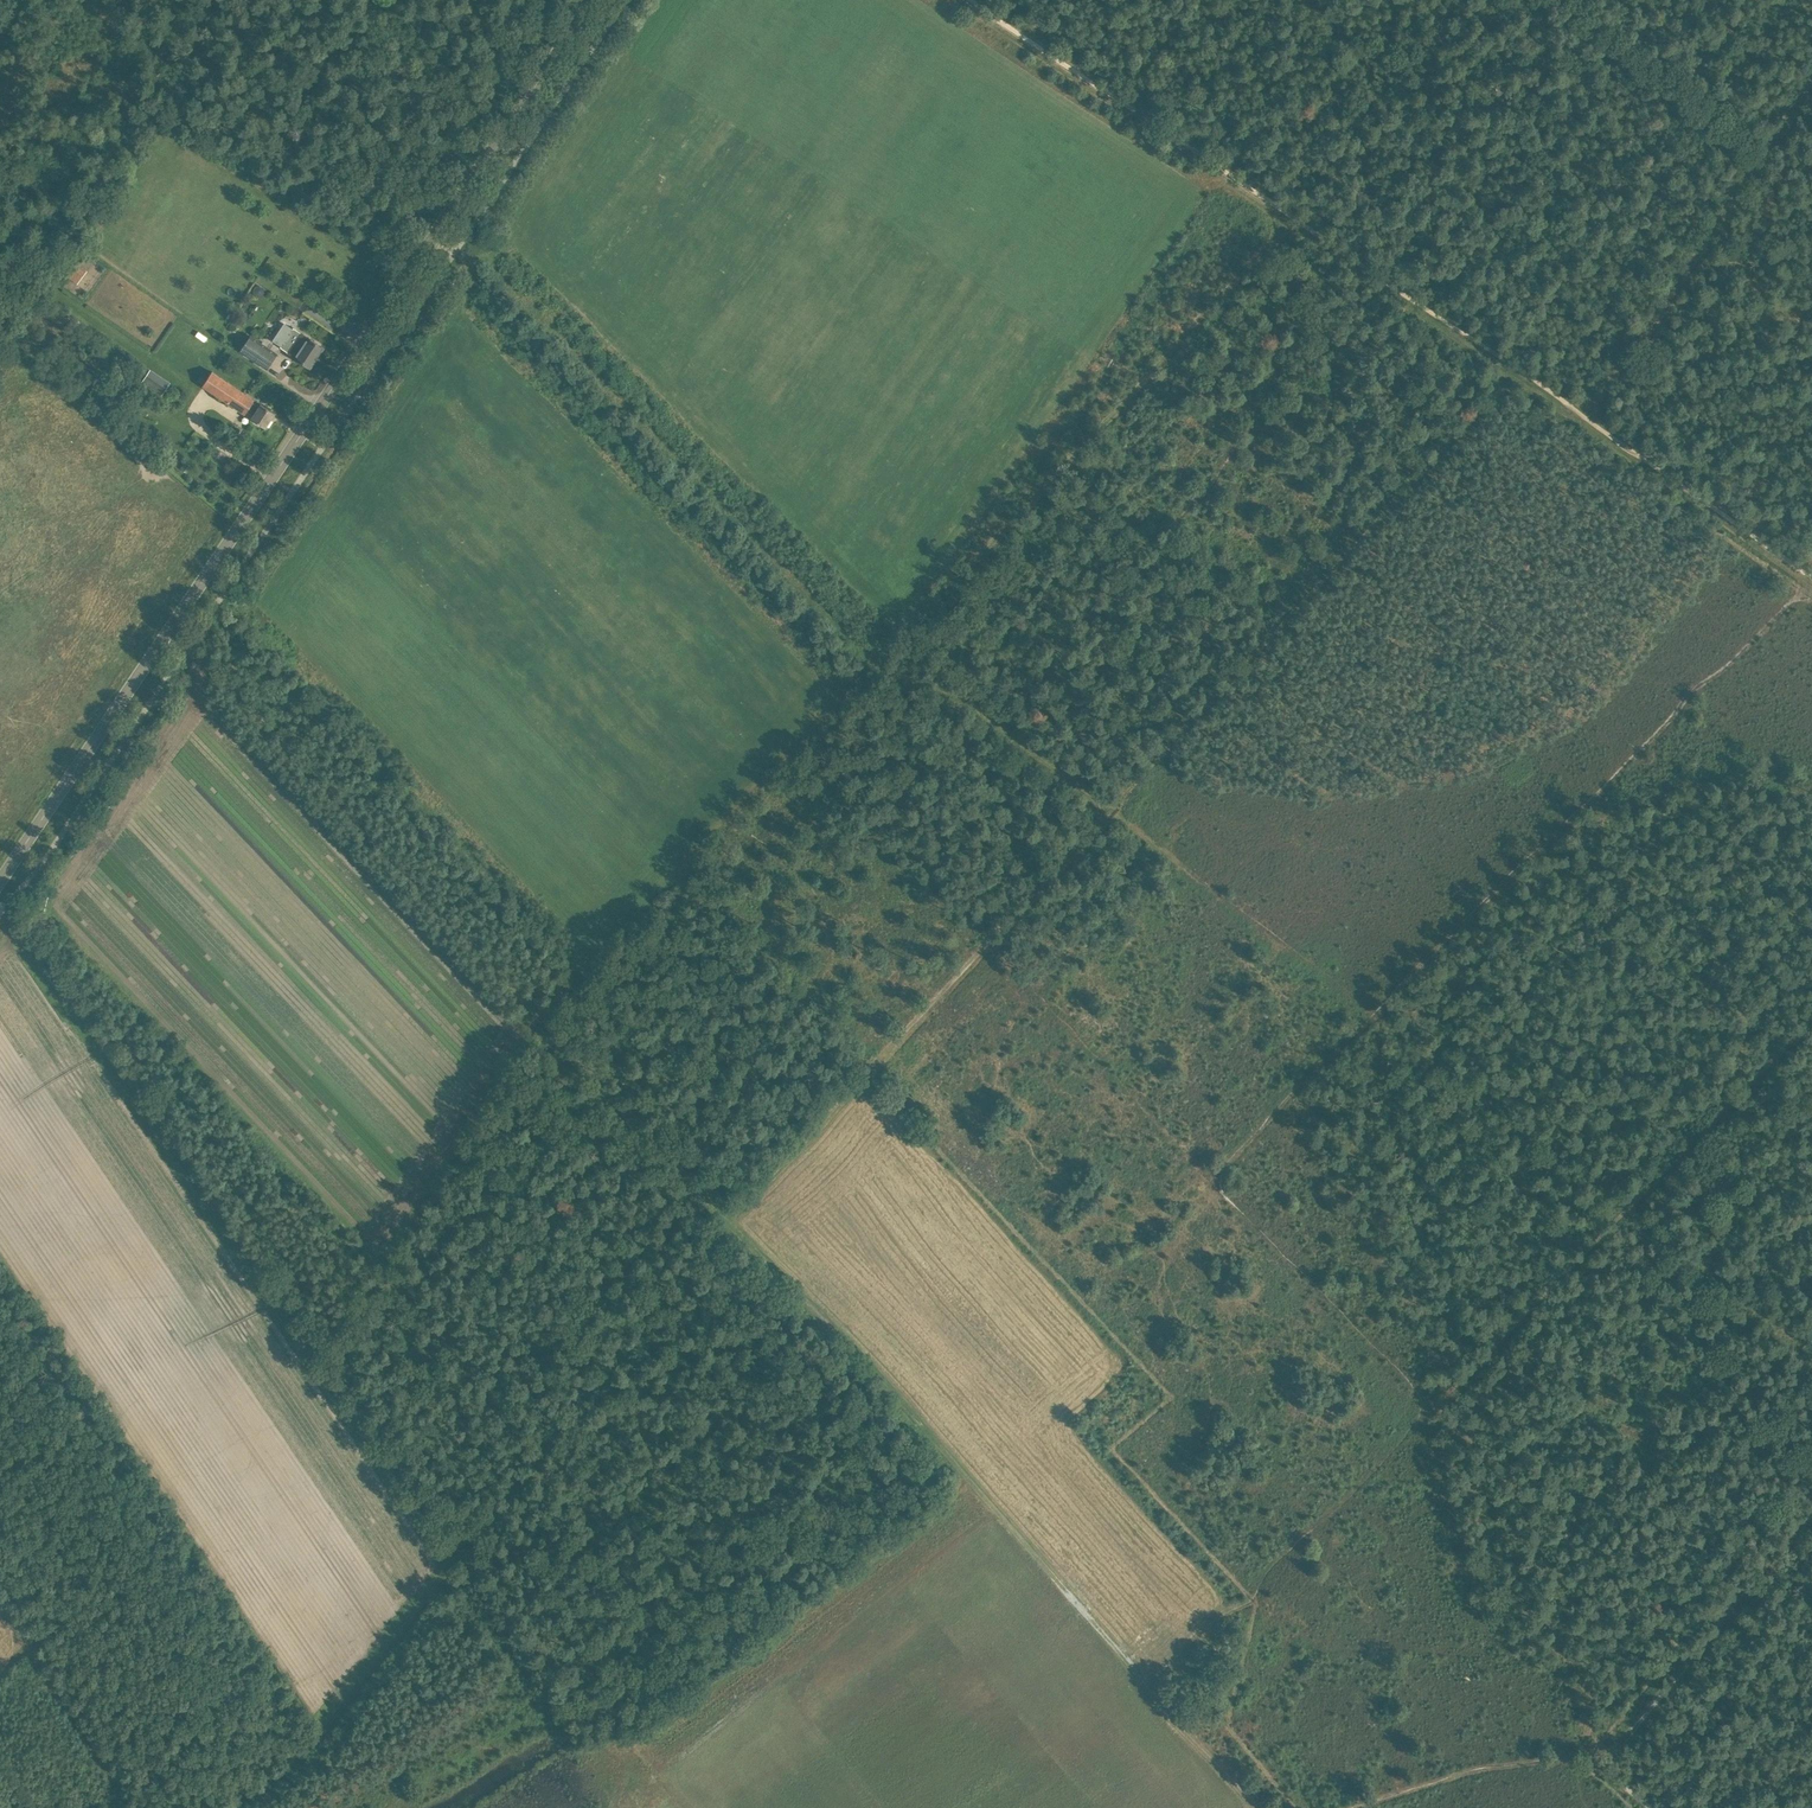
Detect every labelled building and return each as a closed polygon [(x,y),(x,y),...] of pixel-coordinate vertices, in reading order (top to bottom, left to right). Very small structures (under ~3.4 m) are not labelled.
[(83,279),(95,285),(105,266),(93,260),(83,279)] [(87,270),(80,265),(70,278),(78,284),(87,270)] [(293,327),(287,337),(281,347),(296,356),(296,357),(310,366),(323,348),(301,332),(293,327)] [(267,359),(277,366),(285,353),(275,347),(267,359)] [(143,378),(163,391),(170,380),(151,367),(143,378)] [(245,414),(248,410),(247,410),(253,402),(255,399),(212,370),(202,385),(245,414)] [(259,406),(253,402),(247,410),(248,410),(254,414),(252,418),(266,427),(275,413),(261,403),(259,406)] [(192,465),(185,461),(181,467),(187,472),(192,465)]
